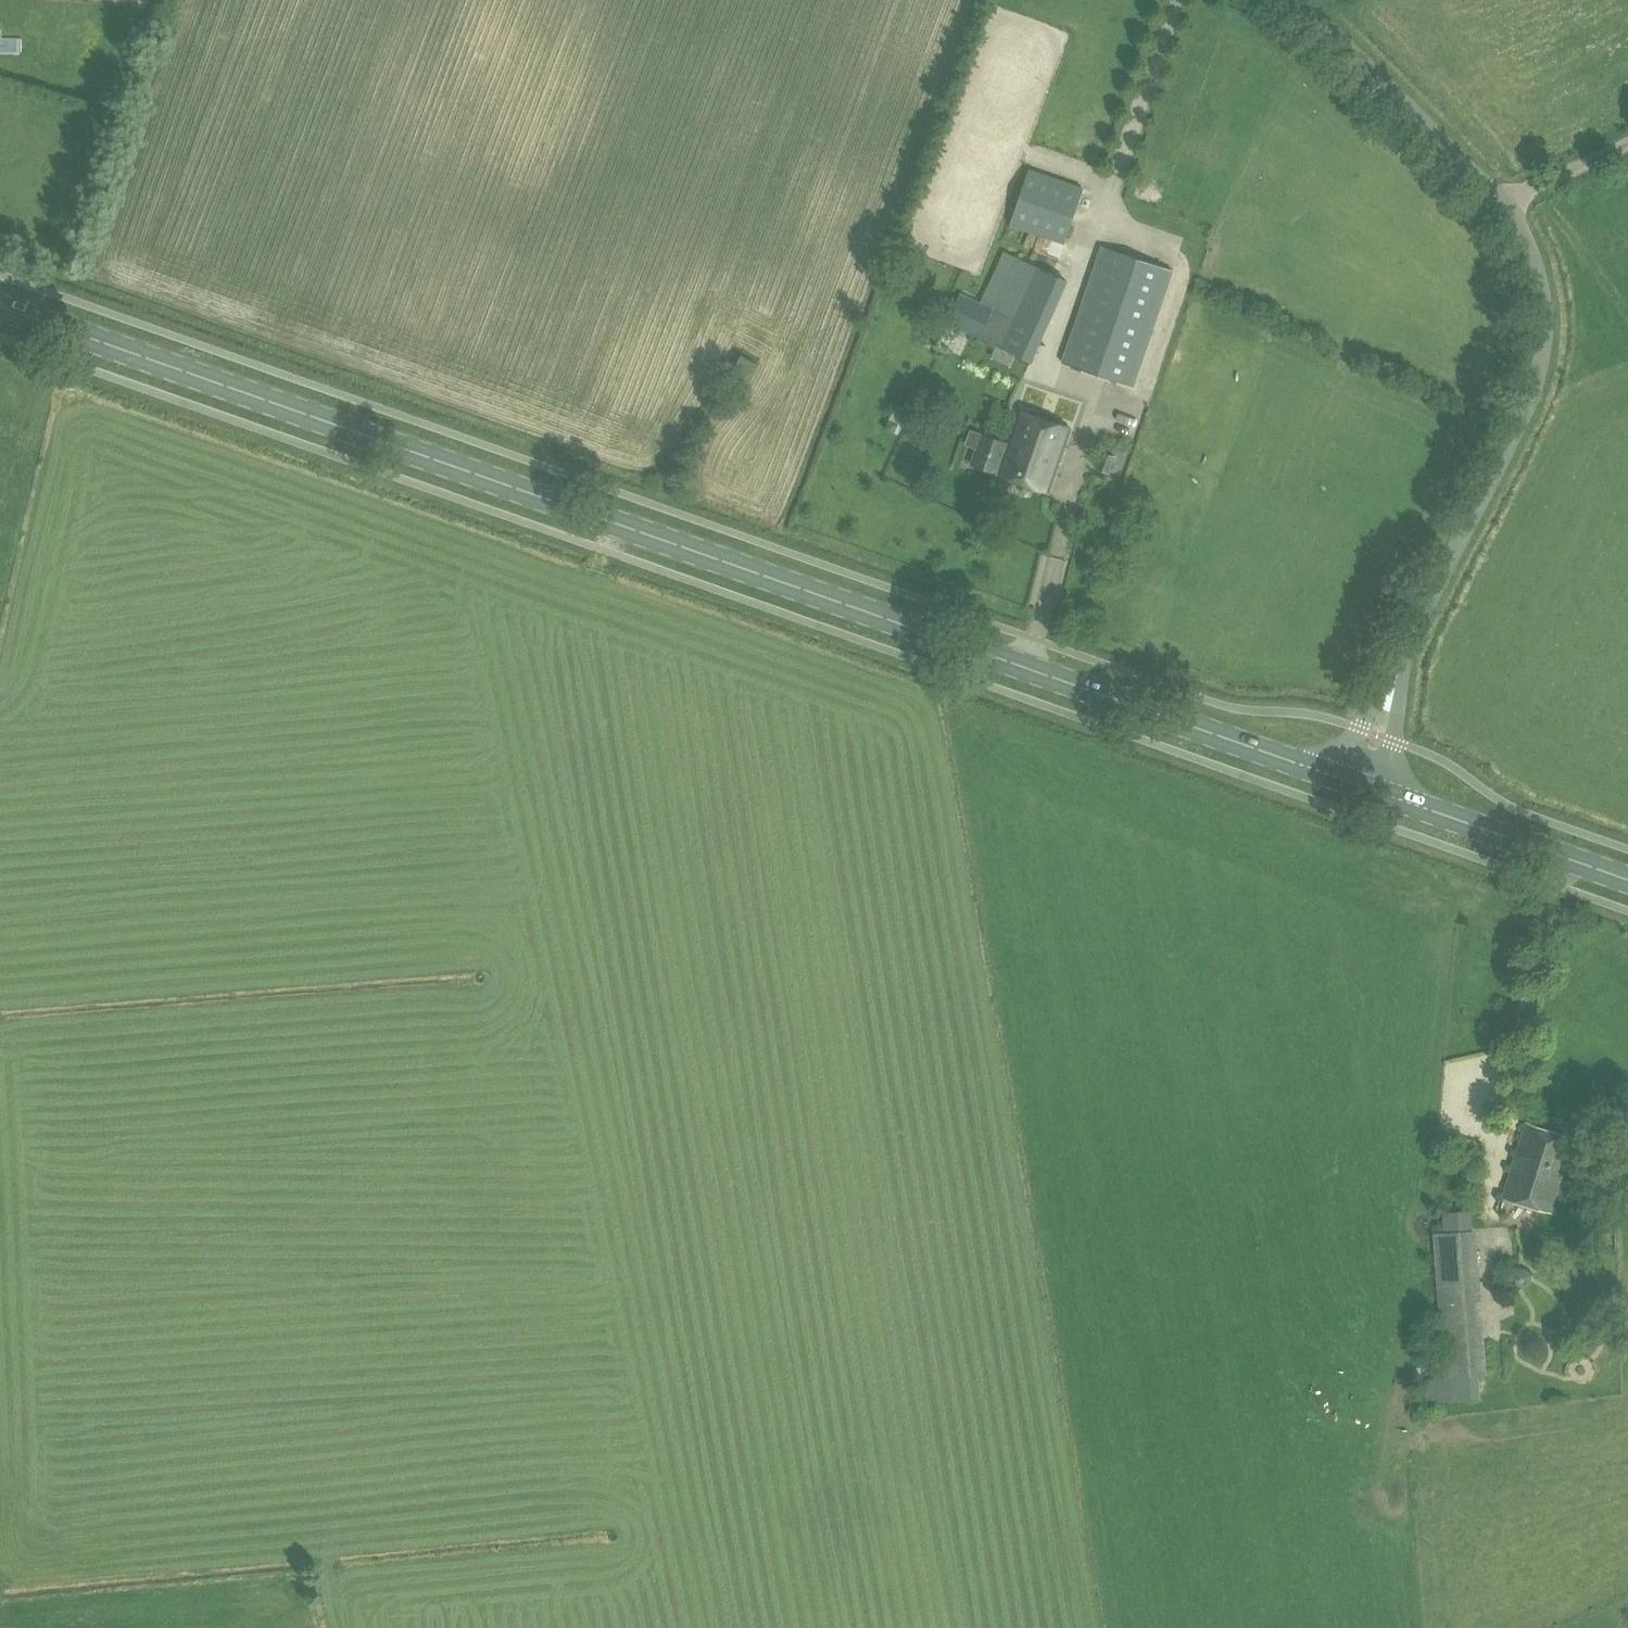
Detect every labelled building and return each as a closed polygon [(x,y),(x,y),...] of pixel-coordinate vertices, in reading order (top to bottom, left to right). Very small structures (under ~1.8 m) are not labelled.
[(1010,227),(1041,238),(1052,241),(1064,246),(1085,188),(1030,169),(1010,227)] [(1173,271),(1103,247),(1063,363),(1133,387),(1173,271)] [(947,323),(980,339),(981,337),(1003,348),(1017,355),(1032,362),(1068,281),(1005,251),(981,303),(961,294),(947,323)] [(1009,442),(982,433),(971,464),(1049,491),(1071,428),(1020,410),(1009,442)] [(1111,474),(1116,457),(1100,452),(1095,469),(1111,474)] [(1552,1212),(1575,1137),(1526,1122),(1503,1197),(1552,1212)] [(1445,1233),(1472,1231),(1471,1211),(1444,1213),(1445,1233)] [(1477,1231),(1472,1231),(1445,1233),(1433,1234),(1444,1379),(1477,1376),(1488,1375),(1477,1231)] [(1527,1269),(1521,1267),(1515,1269),(1510,1275),(1510,1281),(1514,1287),(1520,1289),(1526,1288),(1531,1283),(1531,1276),(1527,1269)] [(1579,1367),(1584,1353),(1569,1348),(1564,1362),(1579,1367)] [(1479,1398),(1477,1376),(1444,1379),(1426,1380),(1427,1402),(1479,1398)]
